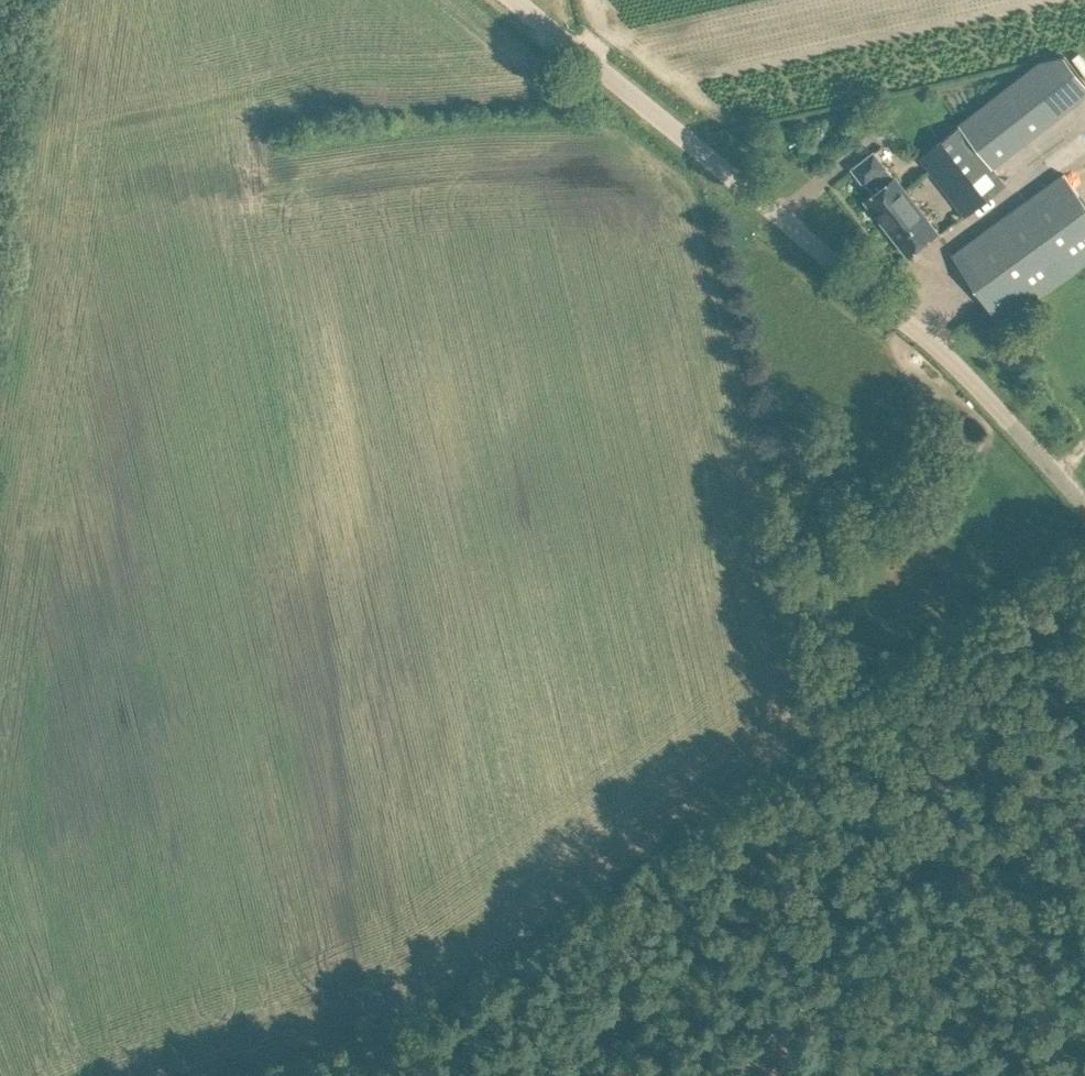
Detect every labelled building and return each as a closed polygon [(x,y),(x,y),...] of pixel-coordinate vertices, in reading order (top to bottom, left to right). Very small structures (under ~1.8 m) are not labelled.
[(990,159),(1072,94),(1046,60),(925,154),(969,210),(1007,181),(990,159)] [(875,192),(885,184),(877,174),(886,166),(874,151),(853,167),(865,183),(867,182),(875,192)] [(989,303),(1084,234),(1084,201),(1065,173),(954,253),(989,303)] [(892,226),(912,251),(938,230),(896,176),(885,184),(875,192),(866,199),(889,228),(892,226)] [(1084,262),(1084,234),(989,303),(1000,318),(1040,289),(1043,293),(1084,262)]
